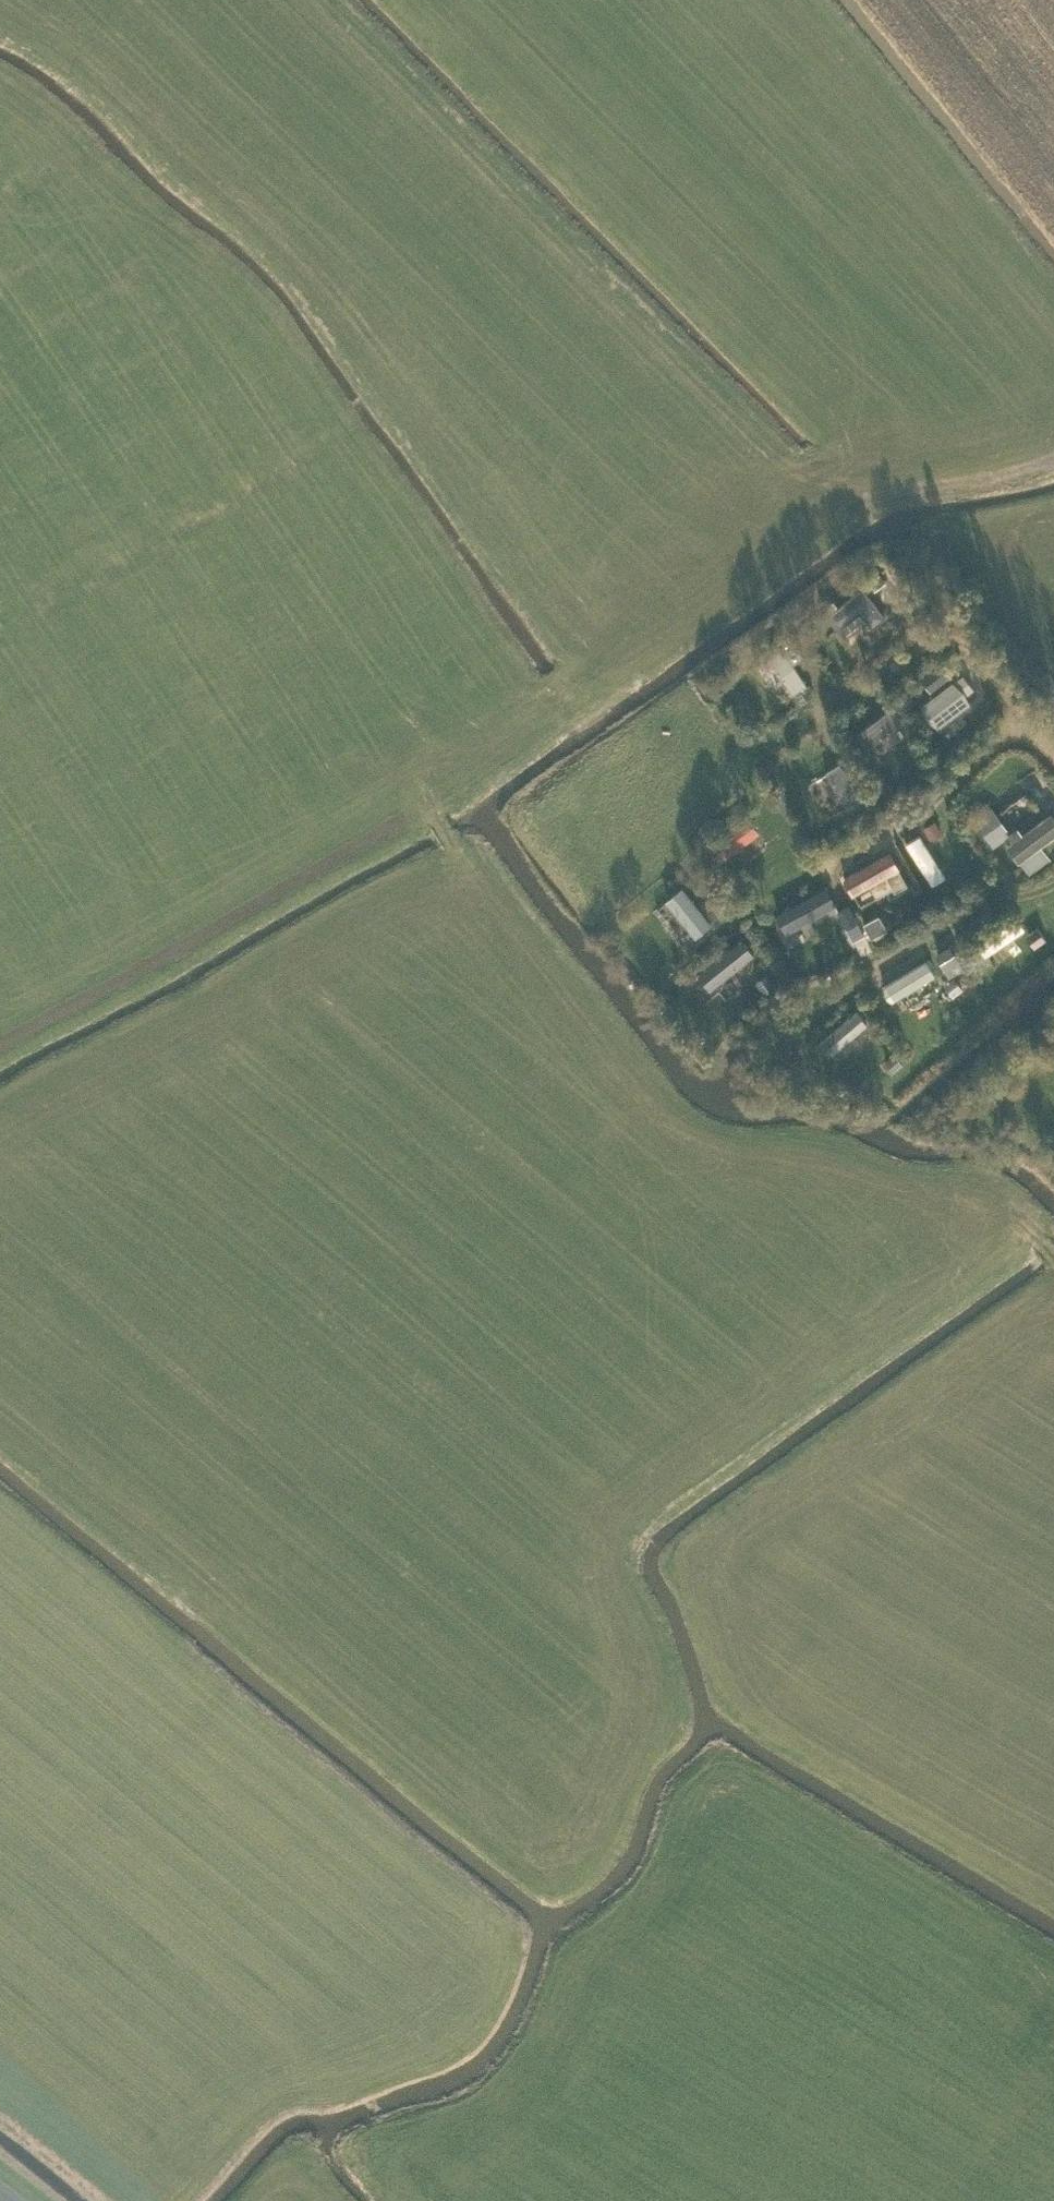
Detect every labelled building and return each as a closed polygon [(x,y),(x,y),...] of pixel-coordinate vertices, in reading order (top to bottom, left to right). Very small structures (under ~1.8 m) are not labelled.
[(844,625),(869,608),(876,619),(891,609),(868,574),(827,600),(844,625)] [(923,695),(941,718),(976,693),(959,669),(923,695)] [(797,683),(804,693),(817,683),(810,674),(797,683)] [(896,695),(860,721),(871,736),(907,710),(896,695)] [(812,770),(833,808),(866,790),(845,752),(812,770)] [(1021,813),(1025,821),(1010,829),(1020,848),(1053,830),(1053,796),(1021,813)] [(724,852),(765,821),(752,804),(711,835),(724,852)] [(1004,809),(991,819),(1002,833),(1015,823),(1004,809)] [(934,875),(950,866),(926,822),(909,831),(934,875)] [(856,883),(875,874),(881,885),(912,871),(897,839),(846,863),(856,883)] [(686,874),(669,888),(700,926),(717,912),(686,874)] [(773,906),(782,925),(841,897),(832,877),(773,906)] [(989,944),(1030,918),(1023,906),(981,932),(989,944)] [(703,961),(716,977),(759,942),(746,926),(703,961)] [(963,955),(944,963),(954,985),(973,977),(963,955)] [(902,982),(939,969),(934,956),(897,969),(902,982)] [(839,1040),(872,1011),(860,997),(827,1026),(839,1040)]
